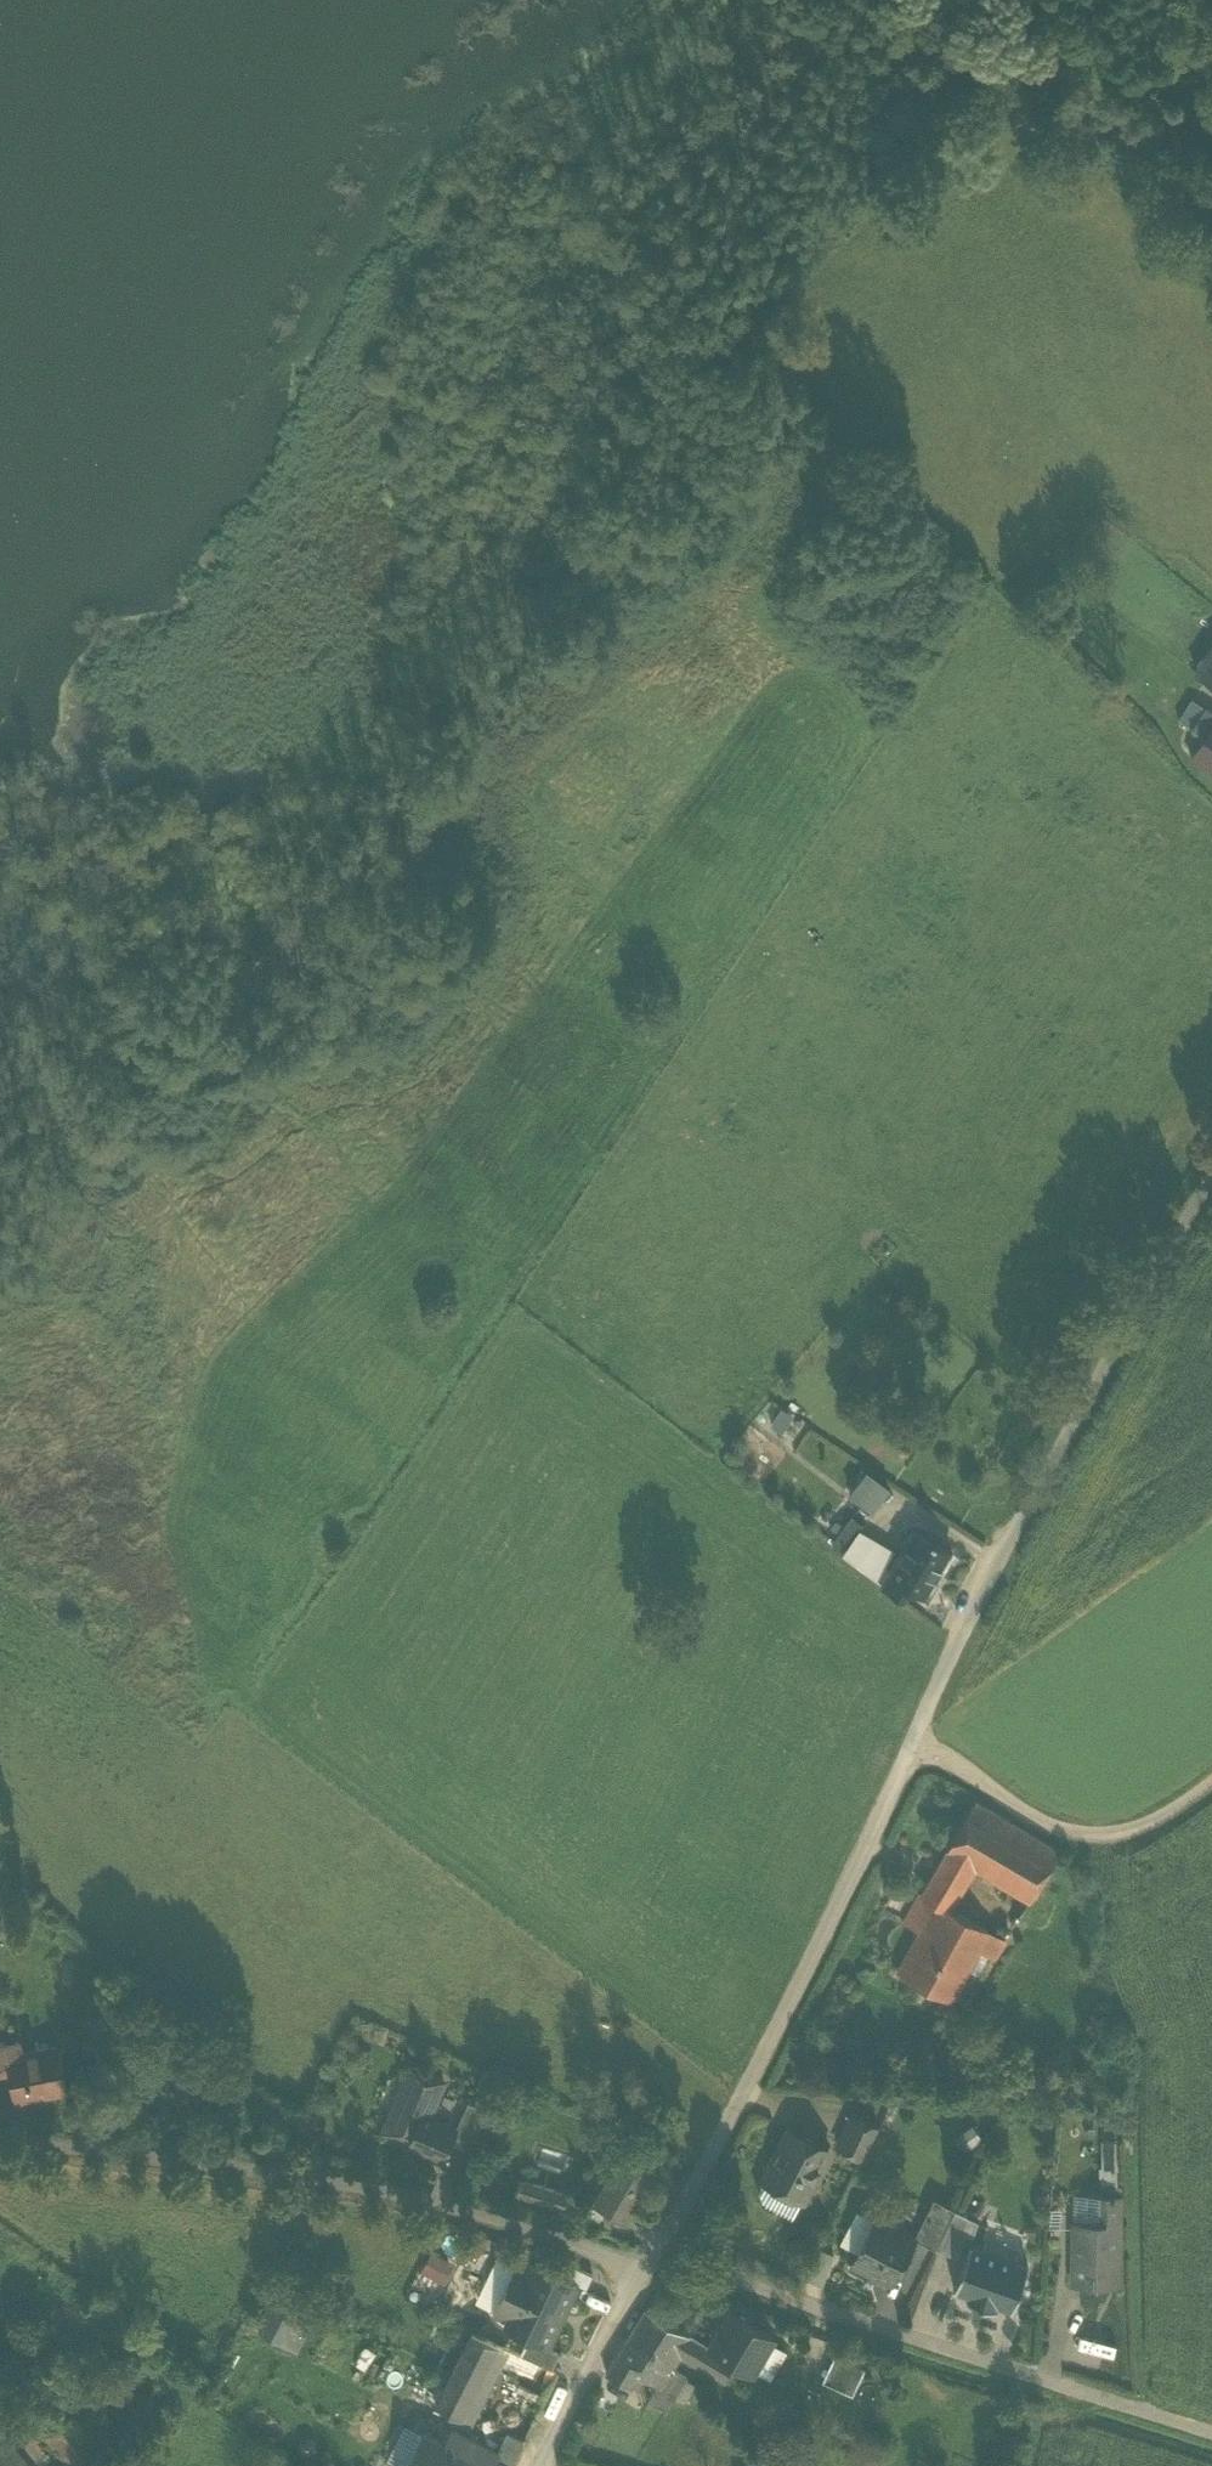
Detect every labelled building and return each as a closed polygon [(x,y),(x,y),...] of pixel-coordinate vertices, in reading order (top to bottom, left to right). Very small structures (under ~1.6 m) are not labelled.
[(1211,683),(1211,648),(1196,672),(1211,683)] [(1192,728),(1193,728),(1205,708),(1193,700),(1179,720),(1192,728)] [(1205,708),(1193,728),(1205,736),(1211,725),(1211,712),(1205,708)] [(1205,736),(1191,757),(1211,771),(1211,725),(1205,736)] [(866,1471),(848,1494),(871,1511),(888,1488),(866,1471)] [(858,1564),(882,1582),(889,1571),(889,1570),(883,1567),(893,1549),(859,1528),(842,1552),(858,1564)] [(889,1571),(882,1582),(902,1594),(908,1584),(927,1595),(952,1551),(913,1529),(889,1570),(889,1571)] [(975,1800),(946,1850),(974,1867),(1030,1902),(1060,1852),(975,1800)] [(949,1908),(974,1867),(946,1850),(921,1893),(948,1909),(949,1908)] [(898,1970),(952,2000),(979,1948),(989,1931),(949,1908),(948,1909),(921,1893),(904,1921),(920,1931),(898,1970)] [(989,1931),(979,1948),(993,1956),(1004,1940),(989,1931)] [(18,2038),(6,2041),(9,2054),(21,2052),(18,2038)] [(11,2073),(7,2055),(9,2054),(6,2041),(0,2042),(0,2075),(11,2073)] [(11,2073),(16,2099),(66,2089),(57,2045),(21,2052),(9,2054),(7,2055),(11,2073)] [(383,2129),(409,2140),(411,2134),(409,2133),(415,2119),(417,2120),(421,2112),(429,2116),(429,2115),(444,2080),(411,2066),(383,2129)] [(452,2142),(470,2149),(487,2109),(467,2100),(456,2127),(458,2128),(457,2129),(452,2142)] [(456,2127),(429,2115),(429,2116),(421,2112),(417,2120),(415,2119),(409,2133),(411,2134),(409,2140),(408,2142),(433,2153),(432,2156),(443,2161),(452,2142),(457,2129),(458,2128),(456,2127)] [(837,2145),(864,2157),(879,2127),(852,2114),(837,2145)] [(773,2184),(803,2199),(813,2181),(816,2182),(824,2166),(821,2164),(829,2148),(788,2127),(768,2167),(779,2173),(773,2184)] [(595,2197),(626,2215),(654,2167),(633,2155),(632,2156),(622,2150),(595,2197)] [(1103,2177),(1103,2188),(1117,2188),(1116,2160),(1102,2161),(1102,2168),(1099,2168),(1099,2177),(1103,2177)] [(762,2178),(773,2184),(779,2173),(768,2167),(762,2178)] [(515,2194),(563,2209),(568,2193),(520,2178),(515,2194)] [(1075,2282),(1116,2282),(1117,2264),(1110,2264),(1106,2261),(1106,2253),(1119,2253),(1120,2195),(1103,2195),(1096,2195),(1096,2210),(1092,2210),(1091,2223),(1087,2227),(1076,2226),(1075,2282)] [(914,2237),(935,2248),(955,2210),(934,2199),(914,2237)] [(972,2237),(978,2221),(955,2210),(935,2248),(957,2256),(965,2234),(972,2237)] [(886,2278),(891,2281),(914,2237),(905,2233),(903,2228),(900,2226),(895,2228),(875,2217),(853,2261),(880,2275),(882,2279),(886,2278)] [(689,2246),(696,2251),(699,2246),(693,2241),(689,2246)] [(1011,2309),(1028,2265),(1015,2260),(1017,2255),(985,2243),(983,2248),(970,2243),(953,2288),(968,2293),(966,2299),(995,2309),(997,2304),(1011,2309)] [(429,2246),(417,2268),(441,2282),(454,2259),(429,2246)] [(568,2262),(561,2275),(586,2288),(593,2274),(568,2262)] [(529,2336),(547,2344),(575,2285),(529,2263),(527,2268),(516,2263),(494,2309),(510,2317),(507,2325),(529,2336)] [(259,2332),(297,2352),(318,2312),(281,2292),(259,2332)] [(630,2333),(677,2360),(680,2354),(725,2380),(736,2362),(709,2345),(646,2308),(630,2333)] [(730,2311),(709,2345),(736,2362),(753,2372),(774,2337),(730,2311)] [(472,2331),(435,2404),(461,2415),(498,2344),(472,2331)] [(672,2367),(677,2360),(630,2333),(606,2372),(630,2387),(639,2373),(657,2383),(647,2398),(667,2409),(687,2376),(672,2367)] [(521,2354),(552,2368),(560,2351),(547,2344),(529,2336),(521,2354)] [(830,2352),(820,2378),(852,2390),(862,2364),(830,2352)] [(641,2412),(664,2425),(671,2413),(648,2399),(641,2412)] [(70,2465),(88,2465),(102,2456),(72,2417),(47,2436),(70,2465)] [(468,2438),(453,2431),(450,2429),(444,2441),(423,2430),(405,2465),(455,2465),(468,2438)] [(502,2441),(520,2449),(525,2440),(507,2431),(502,2441)] [(468,2438),(455,2465),(494,2465),(492,2465),(498,2453),(496,2453),(468,2438)] [(7,2440),(0,2445),(0,2465),(28,2465),(7,2440)] [(494,2465),(512,2465),(520,2449),(502,2441),(496,2453),(498,2453),(492,2465),(494,2465)]
